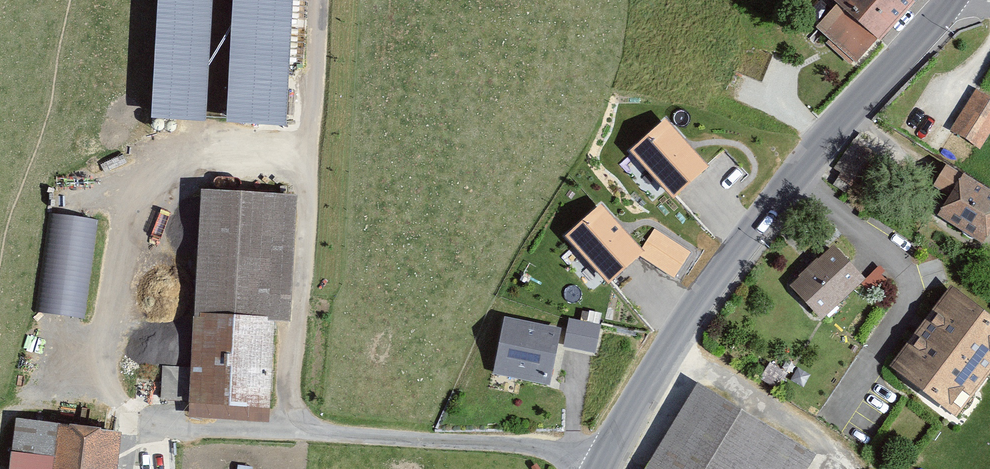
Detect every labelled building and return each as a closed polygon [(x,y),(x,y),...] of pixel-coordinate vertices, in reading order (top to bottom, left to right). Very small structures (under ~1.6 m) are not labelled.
[(151,116),(204,119),(210,0),(157,0),(151,116)] [(228,122),(287,124),(292,0),(233,0),(228,122)] [(838,3),(877,38),(912,0),(835,0),(838,3)] [(855,62),(877,38),(838,3),(816,27),(855,62)] [(977,89),(954,128),(982,144),(989,130),(989,97),(977,89)] [(706,166),(666,122),(634,150),(674,195),(706,166)] [(965,175),(941,213),(984,241),(989,230),(989,190),(965,175)] [(282,327),(288,206),(194,201),(184,415),(267,418),(271,326),(282,327)] [(641,251),(602,208),(570,236),(609,280),(641,251)] [(49,211),(38,310),(85,316),(97,217),(49,211)] [(863,278),(834,249),(793,290),(822,319),(863,278)] [(953,287),(894,364),(957,411),(989,368),(989,315),(953,287)] [(567,316),(564,346),(599,351),(603,321),(567,316)] [(557,333),(506,323),(496,372),(547,382),(557,333)] [(697,385),(647,468),(804,468),(813,454),(697,385)] [(27,425),(21,468),(123,468),(127,438),(27,425)]
